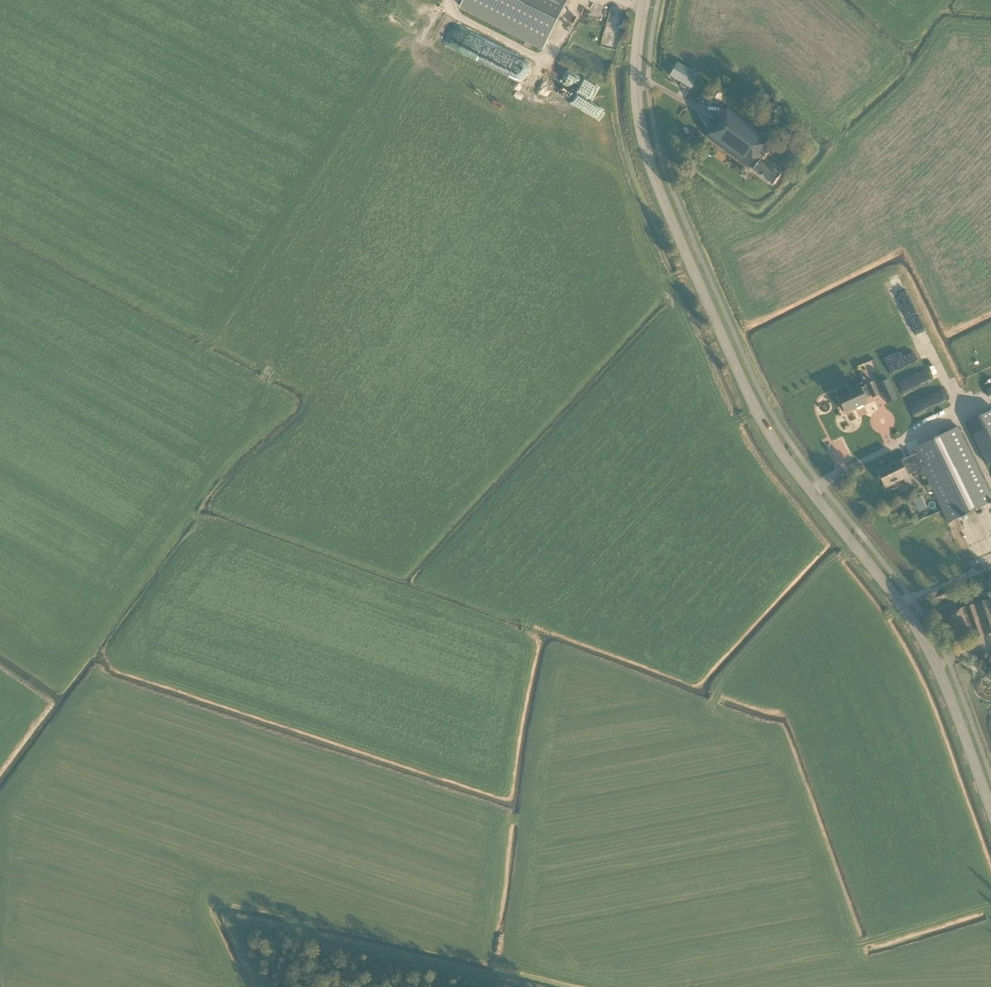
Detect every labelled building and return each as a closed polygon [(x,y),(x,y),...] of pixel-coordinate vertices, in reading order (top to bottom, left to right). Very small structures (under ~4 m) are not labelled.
[(569,0),(464,0),(461,7),(544,49),(569,0)] [(602,45),(616,48),(618,36),(604,33),(602,45)] [(671,78),(689,89),(697,75),(676,63),(672,70),(675,71),(671,78)] [(712,94),(722,100),(728,92),(718,85),(712,94)] [(753,170),(773,185),(780,175),(760,160),(773,142),(770,140),(772,137),(770,135),(768,138),(761,133),(769,121),(745,104),(738,114),(729,108),(707,138),(750,170),(752,166),(755,168),(753,170)] [(692,147),(697,151),(705,140),(700,136),(692,147)] [(900,369),(896,356),(885,359),(889,372),(900,369)] [(888,380),(878,385),(887,403),(897,399),(888,380)] [(843,411),(845,411),(846,413),(867,403),(865,398),(872,395),(873,398),(879,395),(874,382),(867,385),(867,386),(861,389),(861,388),(839,398),(842,406),(841,406),(843,411)] [(912,406),(915,405),(913,401),(906,405),(912,414),(916,412),(912,406)] [(988,466),(990,465),(990,410),(967,422),(988,466)] [(950,523),(990,503),(990,493),(959,426),(914,448),(916,454),(902,461),(901,460),(879,470),(887,487),(909,476),(908,474),(923,467),(950,523)] [(916,505),(923,502),(920,494),(912,498),(916,505)] [(935,596),(938,602),(951,597),(948,591),(935,596)] [(990,634),(990,600),(990,599),(961,609),(939,616),(944,631),(945,631),(949,641),(969,634),(968,634),(974,632),(976,639),(990,634)]
